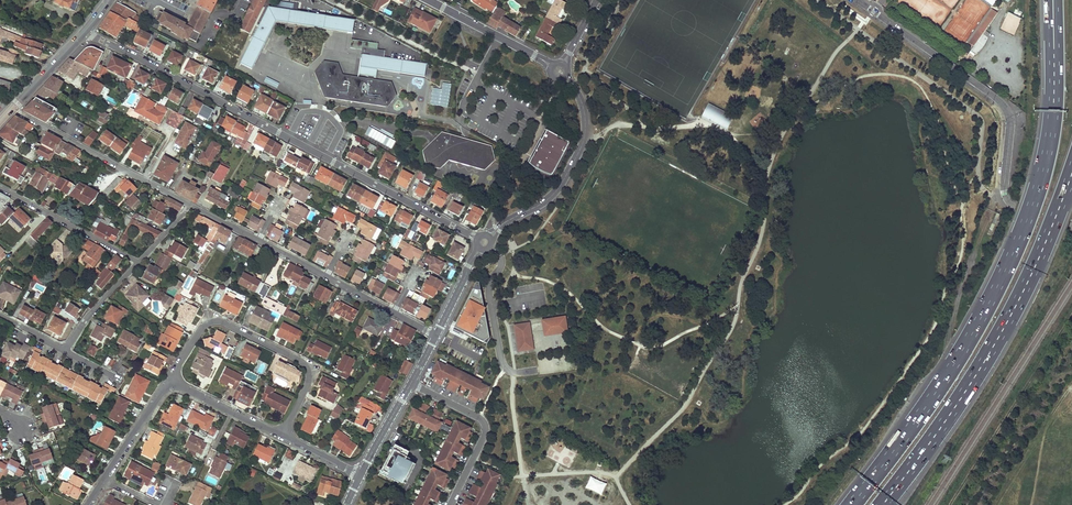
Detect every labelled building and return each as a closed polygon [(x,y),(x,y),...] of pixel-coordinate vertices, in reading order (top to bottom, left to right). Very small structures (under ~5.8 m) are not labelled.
[(52,4),(59,6),(59,7),(62,8),(62,7),(74,12),(79,0),(54,0),(52,4)] [(197,8),(210,14),(217,0),(201,0),(197,8)] [(239,29),(249,34),(266,0),(254,0),(252,4),(239,29)] [(371,9),(375,12),(378,6),(378,7),(387,2),(388,0),(376,0),(371,9)] [(486,8),(493,12),(497,4),(490,0),(491,0),(473,0),(472,2),(485,9),(486,8)] [(560,0),(555,0),(545,17),(557,23),(559,19),(556,17),(560,9),(567,12),(570,6),(560,0)] [(268,8),(240,64),(251,70),(275,21),(296,24),(311,27),(317,28),(352,33),(354,21),(337,18),(310,14),(300,13),(292,11),(294,4),(276,1),(275,9),(268,8)] [(135,14),(116,3),(110,12),(110,13),(126,22),(128,19),(140,26),(142,21),(134,16),(135,14)] [(500,9),(502,6),(498,3),(497,4),(493,12),(486,23),(495,28),(497,26),(516,37),(517,35),(516,34),(520,28),(505,19),(506,16),(504,14),(505,12),(500,9)] [(196,42),(210,14),(197,8),(188,26),(159,11),(157,17),(155,20),(159,22),(160,25),(172,31),(171,32),(188,41),(189,39),(196,42)] [(415,8),(408,19),(413,22),(412,23),(415,25),(416,24),(430,32),(433,27),(432,26),(436,20),(415,8)] [(987,40),(988,38),(983,34),(985,31),(997,13),(992,9),(968,43),(973,47),(970,51),(975,55),(976,53),(978,52),(980,50),(981,49),(983,47),(984,46),(985,44),(986,42),(987,40)] [(134,32),(133,34),(136,36),(138,31),(141,27),(140,26),(128,19),(126,22),(110,13),(105,20),(99,28),(115,38),(124,25),(134,32)] [(1014,35),(1022,19),(1008,13),(1000,29),(1014,35)] [(551,26),(554,28),(557,23),(545,17),(535,37),(549,45),(552,39),(546,35),(551,26)] [(151,37),(138,31),(136,36),(133,44),(145,49),(146,48),(151,37)] [(4,33),(2,38),(6,39),(15,42),(18,43),(20,39),(19,39),(20,38),(4,33)] [(157,35),(154,33),(151,37),(146,48),(150,50),(153,42),(157,35)] [(20,39),(18,43),(39,50),(41,45),(25,40),(20,39)] [(327,73),(319,84),(323,96),(324,96),(325,96),(325,97),(326,98),(336,99),(337,98),(338,100),(349,101),(350,100),(350,102),(361,104),(362,102),(362,104),(373,106),(374,104),(374,106),(385,107),(386,106),(387,106),(388,106),(395,98),(394,97),(395,96),(395,95),(392,85),(390,84),(389,84),(389,83),(378,81),(377,82),(377,81),(372,80),(373,77),(376,78),(377,70),(424,77),(426,64),(383,58),(384,53),(379,52),(378,54),(373,53),(374,51),(367,51),(368,48),(368,43),(351,40),(350,48),(363,50),(362,54),(360,54),(358,75),(368,77),(368,79),(366,79),(365,80),(365,79),(358,78),(354,77),(353,78),(352,77),(342,75),(338,65),(337,65),(336,65),(336,63),(325,61),(323,63),(327,73)] [(15,42),(13,48),(23,52),(24,51),(26,52),(25,54),(37,58),(40,51),(39,50),(18,43),(15,42)] [(161,47),(153,42),(150,50),(149,51),(159,57),(162,52),(159,50),(161,47)] [(177,44),(172,42),(168,48),(173,50),(177,44)] [(74,61),(90,69),(93,62),(96,63),(101,53),(91,48),(87,48),(84,50),(74,61)] [(198,55),(190,51),(186,58),(191,60),(194,55),(197,57),(198,55)] [(12,64),(14,56),(6,54),(0,52),(0,60),(12,64)] [(181,56),(171,52),(166,61),(176,66),(181,56)] [(113,56),(107,68),(125,78),(131,66),(113,56)] [(87,76),(89,73),(90,74),(92,70),(90,69),(74,61),(70,58),(62,67),(58,71),(80,83),(86,76),(87,76)] [(217,75),(208,70),(212,62),(207,60),(203,68),(204,68),(207,69),(201,80),(206,82),(206,81),(212,84),(217,75)] [(323,63),(325,61),(323,61),(314,72),(319,84),(327,73),(323,63)] [(198,67),(189,62),(186,68),(189,70),(188,73),(194,76),(198,67)] [(102,66),(98,73),(100,74),(103,76),(107,68),(102,66)] [(207,69),(204,68),(199,79),(201,80),(207,69)] [(148,76),(139,71),(134,80),(143,85),(148,76)] [(48,82),(43,87),(58,94),(64,83),(52,77),(48,82)] [(264,82),(276,88),(279,83),(266,77),(264,82)] [(235,83),(225,78),(219,89),(225,92),(226,91),(230,93),(235,83)] [(166,84),(157,79),(151,88),(161,93),(166,84)] [(253,92),(248,89),(252,82),(247,79),(236,98),(246,104),(253,92)] [(8,94),(11,85),(0,81),(0,92),(8,94)] [(104,87),(92,81),(86,91),(98,97),(104,87)] [(133,83),(128,81),(125,87),(129,90),(133,84),(133,83)] [(447,107),(451,84),(442,83),(441,89),(433,88),(430,105),(447,107)] [(47,96),(57,102),(61,96),(58,94),(43,87),(38,92),(34,97),(43,102),(47,96)] [(184,94),(178,91),(177,93),(172,91),(168,99),(178,105),(184,94)] [(262,112),(266,114),(272,103),(277,94),(273,93),(269,100),(261,96),(255,106),(263,110),(262,112)] [(53,110),(41,104),(43,102),(34,97),(21,110),(22,111),(45,123),(53,110)] [(155,104),(143,98),(135,112),(158,125),(163,116),(152,109),(155,104)] [(193,100),(188,110),(198,115),(203,105),(193,100)] [(279,106),(279,107),(272,103),(266,114),(278,120),(284,108),(279,106)] [(210,117),(213,111),(203,105),(198,115),(198,116),(210,122),(212,118),(210,117)] [(703,116),(726,128),(732,117),(708,105),(703,116)] [(178,113),(174,111),(167,123),(176,129),(183,116),(182,115),(178,113)] [(9,121),(5,126),(18,133),(21,135),(21,134),(25,136),(28,130),(24,128),(24,127),(30,130),(32,125),(14,116),(9,121)] [(107,121),(104,119),(100,117),(97,122),(104,126),(107,121)] [(225,120),(221,126),(226,129),(230,131),(231,132),(236,123),(226,117),(225,120)] [(221,126),(225,120),(220,118),(217,124),(221,126)] [(185,123),(174,143),(185,149),(195,128),(185,123)] [(246,128),(236,123),(231,132),(231,133),(243,140),(247,133),(244,132),(246,128)] [(18,133),(5,126),(0,131),(0,137),(12,144),(18,133)] [(395,141),(369,127),(365,134),(391,149),(395,141)] [(551,175),(569,143),(545,130),(534,149),(536,150),(531,158),(530,157),(527,162),(529,163),(529,164),(531,166),(535,168),(538,170),(541,171),(543,173),(547,174),(551,175)] [(105,131),(99,140),(109,147),(116,138),(105,131)] [(89,147),(98,135),(93,132),(82,143),(89,147)] [(54,152),(60,140),(46,133),(40,145),(42,146),(54,152)] [(443,133),(442,133),(442,134),(441,134),(440,134),(434,141),(433,142),(433,143),(432,144),(425,152),(425,153),(425,154),(424,155),(427,165),(429,165),(429,166),(430,167),(437,169),(440,170),(441,169),(442,168),(443,169),(451,162),(470,167),(471,167),(471,168),(482,171),(482,170),(483,169),(484,170),(485,170),(493,163),(492,162),(492,161),(493,160),(494,159),(491,149),(490,149),(489,148),(489,147),(489,146),(479,144),(477,144),(477,143),(467,140),(465,140),(465,142),(453,138),(454,136),(443,133)] [(130,147),(133,148),(128,158),(140,164),(145,154),(148,156),(151,150),(138,142),(141,138),(137,137),(130,147)] [(258,137),(254,144),(256,144),(264,149),(269,140),(262,137),(261,138),(258,137)] [(368,144),(356,137),(354,141),(366,147),(368,144)] [(120,154),(126,146),(129,143),(123,138),(121,142),(116,138),(109,147),(120,154)] [(60,140),(54,152),(55,153),(59,155),(66,144),(60,140)] [(282,147),(269,140),(264,149),(263,151),(276,158),(282,147)] [(221,146),(212,142),(206,153),(203,152),(198,160),(209,166),(221,146)] [(66,144),(59,155),(61,156),(64,152),(68,155),(74,148),(68,145),(66,144)] [(365,151),(353,144),(346,157),(345,158),(349,160),(349,159),(358,163),(364,152),(365,151)] [(42,146),(37,153),(50,160),(55,153),(54,152),(42,146)] [(68,155),(66,158),(70,161),(74,157),(80,151),(74,148),(68,155)] [(288,151),(283,161),(296,168),(300,160),(292,156),(293,153),(288,151)] [(369,167),(374,157),(364,152),(358,163),(363,166),(364,165),(369,167)] [(394,167),(386,162),(390,155),(384,152),(380,160),(384,162),(378,172),(384,175),(383,177),(387,179),(394,167)] [(164,157),(154,175),(168,183),(178,164),(164,157)] [(310,162),(310,163),(301,158),(300,160),(296,168),(308,174),(314,164),(310,162)] [(5,167),(2,173),(12,178),(12,177),(17,180),(16,182),(20,184),(22,180),(24,178),(20,175),(25,167),(14,161),(9,169),(5,167)] [(36,172),(29,185),(42,191),(48,180),(54,183),(57,180),(59,177),(56,175),(55,174),(54,176),(50,174),(51,173),(35,165),(32,170),(36,172)] [(46,166),(44,169),(55,174),(56,175),(57,173),(49,169),(49,168),(46,166)] [(221,184),(228,169),(220,166),(214,175),(212,179),(211,179),(221,184)] [(321,168),(315,179),(328,186),(333,175),(334,175),(321,168)] [(288,180),(271,171),(265,183),(275,189),(278,184),(284,187),(288,180)] [(412,177),(402,171),(395,183),(400,186),(401,184),(406,187),(412,177)] [(340,192),(346,182),(333,175),(328,186),(340,192)] [(58,181),(55,186),(66,193),(72,183),(59,177),(57,180),(58,181)] [(100,195),(99,197),(100,200),(101,200),(102,201),(105,198),(117,186),(119,183),(123,179),(118,177),(100,195)] [(123,179),(119,183),(122,186),(120,188),(129,197),(136,189),(127,181),(124,178),(123,179)] [(243,180),(238,188),(242,190),(247,182),(243,180)] [(436,191),(430,202),(441,207),(447,196),(438,191),(442,184),(437,181),(432,189),(436,191)] [(189,185),(182,182),(176,193),(183,197),(196,204),(201,196),(196,194),(198,190),(194,188),(189,185)] [(78,183),(69,194),(88,206),(94,199),(98,193),(78,183)] [(269,190),(258,183),(249,200),(253,202),(251,206),(259,210),(263,202),(264,202),(268,195),(267,195),(269,190)] [(310,192),(293,183),(289,190),(295,193),(292,198),(303,203),(310,192)] [(428,188),(418,183),(413,193),(422,198),(428,188)] [(354,186),(348,196),(360,203),(366,192),(354,186)] [(229,188),(226,194),(236,200),(240,193),(229,188)] [(214,191),(211,189),(208,195),(209,195),(206,200),(215,205),(220,194),(214,191)] [(373,210),(379,199),(366,192),(360,203),(373,210)] [(3,205),(9,198),(0,193),(0,208),(3,205)] [(215,205),(225,210),(231,200),(220,194),(215,205)] [(133,195),(126,203),(128,205),(126,208),(130,211),(132,209),(133,210),(140,202),(133,195)] [(179,211),(183,206),(167,197),(164,203),(160,202),(160,203),(155,201),(151,208),(152,209),(161,213),(166,205),(179,211)] [(105,198),(102,201),(113,207),(115,204),(105,198)] [(113,207),(102,201),(98,208),(105,211),(107,207),(114,211),(116,208),(113,207)] [(307,210),(295,203),(292,208),(291,208),(287,215),(288,215),(284,224),(292,228),(294,224),(298,227),(307,210)] [(386,203),(381,213),(391,218),(396,208),(386,203)] [(452,203),(448,211),(457,216),(462,207),(456,204),(455,205),(452,203)] [(3,225),(4,224),(14,214),(7,207),(5,208),(3,205),(0,208),(0,223),(3,225)] [(14,214),(4,224),(7,227),(12,220),(21,229),(30,219),(19,208),(14,214)] [(234,217),(242,222),(247,212),(239,208),(237,212),(234,217)] [(355,217),(339,208),(332,219),(343,225),(345,221),(351,224),(355,217)] [(469,215),(466,221),(475,226),(482,212),(473,208),(472,209),(469,215)] [(152,209),(147,219),(148,220),(159,225),(164,215),(161,213),(152,209)] [(368,216),(373,219),(376,213),(371,210),(368,216)] [(413,218),(400,211),(394,221),(401,225),(402,223),(409,227),(413,218)] [(995,224),(1000,214),(996,212),(992,223),(995,224)] [(126,214),(122,222),(128,225),(128,224),(132,218),(126,214)] [(132,217),(132,218),(140,222),(143,217),(136,214),(132,217)] [(219,226),(196,214),(193,220),(210,229),(209,231),(207,230),(203,239),(196,236),(192,242),(199,246),(197,250),(203,252),(219,226)] [(39,216),(33,223),(38,227),(44,220),(39,216)] [(260,220),(253,216),(247,226),(255,231),(257,227),(260,229),(261,229),(265,221),(261,219),(260,220)] [(32,236),(29,239),(36,245),(38,243),(35,240),(51,224),(46,218),(44,220),(38,227),(31,235),(32,236)] [(96,227),(93,234),(95,235),(100,238),(107,226),(109,222),(101,218),(101,219),(96,227)] [(132,218),(129,225),(133,227),(155,238),(161,233),(132,218)] [(337,226),(326,220),(317,236),(321,239),(319,242),(326,246),(330,239),(332,239),(336,232),(334,231),(337,226)] [(381,231),(360,220),(356,227),(362,230),(360,234),(366,237),(371,240),(371,239),(375,241),(381,231)] [(431,227),(420,222),(419,224),(417,228),(420,230),(419,233),(426,236),(431,227)] [(419,224),(415,223),(411,231),(414,233),(416,231),(417,228),(419,224)] [(33,224),(27,230),(31,233),(36,227),(33,224)] [(128,225),(122,235),(127,237),(133,227),(129,225),(128,224),(128,225)] [(275,227),(271,224),(267,232),(268,233),(270,234),(269,238),(277,242),(283,232),(274,228),(275,227)] [(107,226),(100,238),(107,242),(109,238),(114,241),(119,231),(114,228),(113,230),(107,226)] [(196,264),(193,269),(196,271),(206,257),(213,245),(213,244),(216,239),(224,244),(230,232),(228,231),(219,226),(203,252),(196,264)] [(438,231),(433,241),(434,241),(444,246),(449,237),(438,231)] [(127,237),(122,235),(118,243),(122,245),(127,237)] [(239,237),(233,248),(250,257),(256,246),(253,244),(239,237)] [(310,246),(293,237),(288,247),(305,256),(310,246)] [(371,240),(366,237),(364,241),(374,246),(376,243),(371,240)] [(52,251),(50,254),(50,258),(55,258),(61,263),(64,258),(64,257),(67,257),(73,250),(66,244),(62,244),(63,243),(56,238),(52,243),(52,251)] [(29,239),(28,241),(33,247),(35,246),(36,247),(34,248),(37,252),(42,247),(38,243),(36,245),(29,239)] [(94,244),(85,239),(80,246),(88,251),(82,259),(88,264),(85,267),(91,271),(106,252),(101,247),(94,244)] [(364,241),(363,240),(360,245),(358,244),(354,252),(356,252),(352,260),(360,264),(362,261),(365,262),(370,254),(374,247),(374,246),(364,241)] [(403,249),(400,255),(411,261),(413,256),(419,260),(423,252),(401,241),(398,247),(403,249)] [(433,245),(434,244),(428,241),(425,247),(429,249),(432,251),(435,246),(433,245)] [(165,251),(163,254),(170,258),(172,255),(180,259),(186,248),(173,242),(170,248),(168,247),(166,251),(165,251)] [(461,246),(461,247),(454,244),(448,255),(458,260),(464,249),(465,250),(466,247),(463,245),(462,246),(461,246)] [(381,251),(374,247),(370,254),(377,258),(381,251)] [(327,256),(318,251),(313,261),(323,267),(325,263),(327,264),(329,265),(333,258),(329,256),(328,257),(327,256)] [(160,254),(154,266),(165,272),(172,259),(170,258),(163,254),(160,254)] [(406,261),(394,254),(384,272),(384,273),(382,276),(388,279),(394,282),(398,274),(399,275),(403,267),(402,267),(406,261)] [(103,269),(98,276),(101,279),(96,285),(101,289),(113,274),(110,271),(120,260),(115,255),(103,269)] [(436,260),(428,255),(424,262),(430,266),(428,270),(439,275),(445,264),(443,263),(436,260)] [(185,258),(181,264),(187,267),(192,270),(193,269),(196,264),(185,258)] [(342,263),(338,261),(334,268),(336,269),(338,271),(336,274),(344,279),(350,269),(342,264),(342,263)] [(177,262),(175,266),(185,271),(187,267),(181,264),(177,262)] [(304,272),(289,264),(283,276),(294,282),(292,284),(297,287),(297,286),(302,277),(304,272)] [(150,265),(142,278),(153,284),(160,272),(155,269),(155,268),(150,265)] [(100,266),(94,273),(98,276),(103,269),(100,266)] [(183,271),(179,278),(184,281),(191,271),(188,269),(186,273),(183,271)] [(356,271),(351,281),(359,285),(364,275),(356,271)] [(243,274),(238,284),(258,294),(263,284),(243,274)] [(443,281),(431,275),(428,281),(427,280),(425,283),(438,290),(447,295),(448,294),(443,291),(439,288),(442,282),(443,281)] [(228,276),(224,284),(228,286),(232,278),(228,276)] [(388,279),(382,276),(379,283),(384,286),(388,279)] [(302,277),(297,286),(308,292),(313,284),(309,282),(310,281),(302,277)] [(36,280),(32,278),(28,286),(33,288),(35,282),(41,285),(41,283),(36,280)] [(197,279),(192,288),(202,294),(210,298),(214,288),(197,279)] [(379,283),(373,280),(368,289),(379,295),(384,286),(379,283)] [(479,282),(476,281),(453,329),(463,334),(464,332),(487,343),(490,338),(479,282)] [(4,283),(0,290),(0,297),(15,305),(21,292),(4,283)] [(430,297),(433,299),(438,290),(425,283),(423,287),(424,288),(420,296),(428,300),(430,297)] [(136,286),(126,296),(134,304),(137,300),(138,302),(141,298),(144,301),(147,297),(136,286)] [(318,286),(312,299),(313,300),(314,299),(324,304),(330,293),(318,286)] [(395,294),(387,290),(382,299),(391,303),(392,300),(395,302),(396,302),(400,294),(396,292),(395,294)] [(173,300),(179,303),(182,297),(176,294),(173,300)] [(165,295),(161,302),(169,307),(173,300),(167,296),(165,295)] [(226,295),(221,304),(230,309),(229,311),(237,315),(243,303),(226,295)] [(410,302),(418,306),(420,301),(413,297),(410,302)] [(264,298),(260,305),(271,310),(281,315),(282,316),(284,312),(285,310),(281,308),(280,310),(275,308),(276,304),(264,298)] [(410,300),(406,298),(402,305),(403,306),(406,307),(404,310),(413,315),(418,306),(410,302),(409,301),(410,300)] [(186,302),(176,321),(186,326),(188,322),(190,323),(195,315),(192,314),(193,312),(196,313),(198,309),(186,302)] [(335,302),(329,314),(333,316),(334,313),(350,322),(356,312),(339,302),(338,304),(335,302)] [(70,304),(65,312),(74,318),(79,309),(70,304)] [(117,310),(110,306),(104,318),(115,324),(121,312),(124,314),(126,315),(128,311),(119,306),(117,310)] [(430,311),(422,306),(417,316),(425,321),(430,311)] [(25,307),(21,315),(30,320),(34,312),(25,307)] [(266,312),(257,307),(251,320),(260,324),(258,327),(268,332),(274,320),(264,315),(266,312)] [(34,312),(30,320),(35,322),(36,320),(42,324),(46,315),(35,310),(34,312)] [(124,314),(121,312),(115,324),(118,325),(124,314)] [(288,313),(286,318),(296,323),(298,318),(288,313)] [(567,332),(565,316),(540,320),(543,336),(567,332)] [(55,318),(50,327),(56,330),(55,332),(61,335),(66,324),(55,318)] [(367,318),(362,328),(376,336),(381,326),(367,318)] [(165,336),(160,346),(171,351),(176,341),(178,342),(182,333),(181,332),(183,329),(170,323),(164,336),(165,336)] [(284,323),(278,336),(282,338),(286,340),(287,339),(295,343),(296,339),(300,332),(284,323)] [(103,324),(101,327),(101,329),(95,326),(90,337),(101,342),(105,336),(110,338),(114,330),(103,324)] [(522,324),(514,325),(515,333),(517,333),(520,351),(528,350),(527,345),(532,344),(530,332),(527,333),(526,326),(523,326),(522,324)] [(393,330),(389,338),(406,347),(413,334),(414,331),(402,325),(398,332),(393,330)] [(123,331),(117,342),(136,353),(140,346),(137,344),(140,340),(123,331)] [(211,338),(204,340),(206,347),(211,349),(216,348),(220,350),(220,353),(224,355),(228,347),(222,345),(226,336),(217,331),(215,337),(213,339),(212,340),(211,338)] [(331,349),(316,341),(314,346),(310,344),(307,350),(311,352),(312,350),(318,354),(327,357),(331,349)] [(16,344),(14,347),(7,343),(1,356),(8,359),(10,357),(15,360),(17,357),(23,360),(29,347),(23,344),(22,347),(16,344)] [(91,345),(88,349),(94,353),(97,349),(91,345)] [(246,345),(240,357),(244,359),(245,358),(250,360),(250,362),(255,365),(261,353),(246,345)] [(106,392),(101,389),(97,387),(97,385),(91,382),(90,383),(80,378),(81,377),(75,374),(74,375),(65,370),(65,369),(59,366),(59,367),(49,362),(49,361),(43,358),(43,359),(38,356),(41,350),(34,347),(32,351),(34,352),(26,366),(100,404),(106,392)] [(208,358),(210,354),(201,349),(196,358),(199,359),(197,364),(195,363),(192,368),(194,369),(200,372),(199,373),(201,374),(201,375),(204,377),(205,377),(209,370),(210,370),(212,366),(212,364),(211,364),(212,361),(212,360),(208,358)] [(154,352),(145,369),(157,375),(161,365),(163,362),(165,363),(167,358),(154,352)] [(354,360),(343,355),(336,370),(342,372),(340,376),(347,380),(348,376),(347,375),(350,368),(354,360)] [(397,370),(396,371),(405,376),(412,362),(405,359),(399,371),(397,370)] [(437,362),(432,371),(436,373),(434,376),(432,380),(441,385),(445,377),(450,379),(446,387),(455,392),(459,384),(461,385),(457,393),(462,395),(466,388),(471,390),(467,398),(475,402),(478,398),(479,395),(483,396),(488,387),(480,384),(481,382),(446,364),(445,366),(437,362)] [(289,368),(279,363),(273,374),(289,382),(291,378),(300,382),(300,381),(300,379),(300,378),(300,376),(299,375),(300,374),(298,372),(297,371),(296,370),(295,369),(294,368),(292,367),(290,366),(289,368)] [(120,365),(116,372),(123,376),(127,370),(120,365)] [(226,368),(220,380),(228,384),(228,383),(234,385),(232,388),(236,390),(239,385),(243,377),(226,368)] [(204,378),(204,377),(201,375),(201,374),(199,373),(200,372),(194,369),(192,372),(204,378)] [(136,375),(125,397),(139,404),(142,398),(140,398),(148,381),(136,375)] [(392,381),(382,376),(374,390),(379,393),(377,397),(384,401),(386,397),(384,396),(388,389),(392,381)] [(336,384),(323,377),(319,385),(323,387),(318,396),(333,404),(337,394),(332,392),(336,384)] [(140,398),(142,398),(150,382),(148,381),(140,398)] [(5,383),(0,393),(0,396),(4,398),(6,396),(9,397),(14,387),(5,383)] [(10,401),(16,404),(17,401),(24,387),(16,383),(14,387),(9,397),(11,399),(10,401)] [(104,383),(101,389),(106,392),(107,390),(113,393),(115,389),(104,383)] [(256,393),(239,385),(236,390),(233,398),(237,400),(236,401),(249,407),(256,393)] [(272,389),(267,387),(261,400),(266,402),(265,404),(284,414),(289,402),(270,393),(272,389)] [(110,418),(120,423),(124,416),(130,402),(121,397),(110,418)] [(428,406),(419,402),(416,409),(425,413),(428,406)] [(50,404),(41,407),(43,412),(43,413),(40,415),(41,418),(54,414),(50,404)] [(365,404),(355,423),(365,429),(366,428),(369,420),(373,414),(372,413),(374,409),(365,404)] [(165,413),(160,423),(174,430),(184,410),(174,405),(169,416),(165,413)] [(336,420),(344,409),(337,405),(329,416),(336,420)] [(321,411),(311,406),(307,414),(306,415),(309,416),(307,419),(306,419),(302,427),(309,431),(313,430),(318,420),(317,419),(321,411)] [(441,423),(413,409),(408,418),(436,432),(441,423)] [(442,413),(433,409),(430,416),(438,420),(442,413)] [(192,411),(187,421),(208,431),(213,421),(205,417),(192,411)] [(54,414),(41,418),(42,422),(46,421),(47,423),(48,427),(63,422),(60,414),(59,412),(54,414)] [(456,422),(435,463),(444,468),(445,466),(450,468),(454,470),(458,461),(450,457),(452,452),(460,456),(465,447),(457,443),(460,438),(468,442),(472,433),(469,432),(464,429),(465,427),(456,422)] [(105,426),(102,434),(95,431),(90,441),(106,449),(110,440),(112,441),(116,432),(105,426)] [(235,427),(229,440),(236,444),(244,448),(249,438),(245,436),(239,433),(241,430),(235,427)] [(349,441),(340,435),(341,433),(338,430),(332,439),(335,441),(334,443),(343,449),(342,451),(350,456),(357,447),(349,441)] [(148,442),(144,450),(154,455),(159,446),(163,437),(155,434),(151,432),(149,436),(151,437),(148,442)] [(341,433),(340,435),(349,441),(351,439),(341,433)] [(191,434),(185,447),(189,449),(197,453),(201,455),(206,445),(203,443),(194,439),(195,437),(191,434)] [(343,449),(334,443),(333,445),(342,451),(343,449)] [(258,445),(253,455),(269,463),(276,449),(269,445),(267,449),(258,445)] [(41,447),(37,448),(42,462),(52,458),(49,448),(44,449),(42,450),(41,447)] [(386,478),(385,480),(402,487),(412,467),(404,463),(408,454),(393,447),(380,475),(386,478)] [(33,453),(28,455),(32,465),(34,465),(42,462),(37,448),(33,450),(35,453),(33,453)] [(83,449),(77,460),(91,467),(97,456),(83,449)] [(287,457),(293,460),(296,454),(290,451),(287,457)] [(219,458),(216,457),(214,461),(215,462),(212,467),(209,474),(219,479),(228,463),(226,462),(229,457),(222,453),(219,458)] [(171,455),(166,466),(186,476),(191,465),(171,455)] [(8,462),(5,468),(14,473),(14,474),(19,476),(22,475),(24,472),(23,468),(19,466),(20,464),(15,461),(13,461),(14,457),(11,456),(8,462)] [(52,458),(42,462),(44,467),(54,463),(52,458)] [(42,462),(34,465),(35,470),(44,467),(42,462)] [(154,464),(152,468),(157,471),(160,464),(157,462),(155,465),(154,464)] [(131,463),(124,476),(128,478),(129,477),(144,484),(148,486),(154,474),(141,468),(131,463)] [(305,465),(302,463),(296,475),(310,482),(316,470),(307,466),(307,467),(304,466),(305,465)] [(414,504),(430,504),(426,503),(429,498),(437,502),(441,493),(433,489),(436,484),(444,488),(448,480),(445,478),(440,476),(442,473),(433,468),(414,504)] [(251,469),(248,475),(254,478),(256,471),(251,469)] [(273,477),(279,480),(282,474),(275,471),(273,477)] [(495,484),(494,484),(498,476),(489,471),(487,475),(484,473),(479,471),(475,480),(483,484),(481,489),(473,485),(468,494),(476,498),(474,503),(466,499),(462,504),(485,504),(495,484)] [(84,480),(73,475),(69,484),(63,481),(59,490),(63,492),(63,493),(69,496),(69,495),(76,498),(79,491),(78,491),(79,489),(84,480)] [(129,477),(128,478),(128,480),(142,487),(144,484),(129,477)] [(330,482),(320,479),(317,491),(323,493),(324,491),(337,495),(341,482),(331,479),(330,482)] [(290,487),(299,491),(301,487),(293,482),(290,487)] [(188,503),(191,504),(200,504),(204,498),(207,492),(210,494),(212,490),(199,483),(197,487),(198,488),(195,495),(193,494),(188,503)] [(104,504),(123,504),(116,502),(115,504),(112,502),(113,500),(114,498),(109,495),(104,504)]
